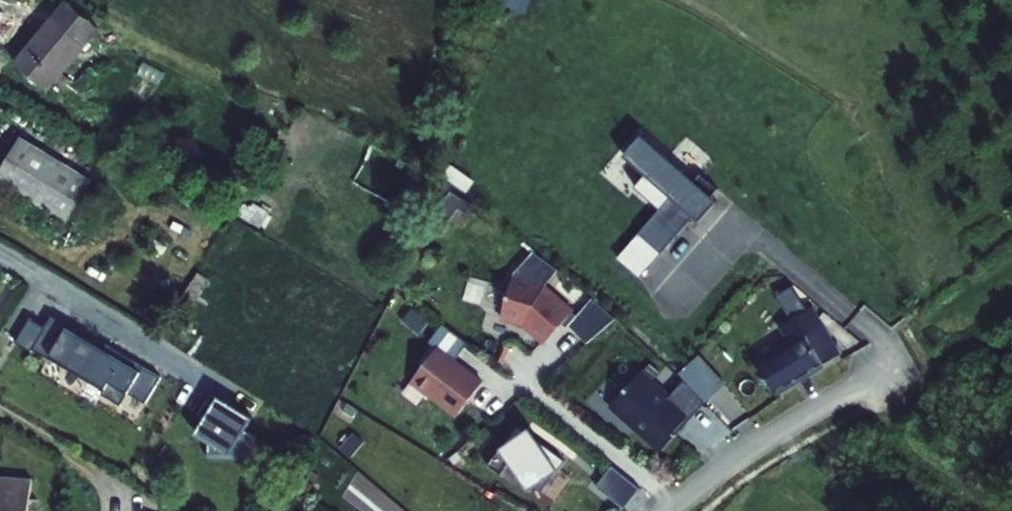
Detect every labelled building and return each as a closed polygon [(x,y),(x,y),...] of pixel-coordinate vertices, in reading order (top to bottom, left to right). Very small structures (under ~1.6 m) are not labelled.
[(108,24),(88,15),(70,7),(19,68),(50,92),(108,24)] [(686,181),(632,136),(615,156),(637,175),(627,187),(653,209),(631,235),(655,254),(686,216),(704,195),(709,189),(692,174),(686,181)] [(28,194),(49,160),(21,143),(0,177),(28,194)] [(66,216),(86,182),(49,160),(28,194),(66,216)] [(704,195),(686,216),(692,222),(710,200),(704,195)] [(655,254),(631,235),(611,258),(634,278),(655,254)] [(557,273),(537,255),(510,287),(507,286),(495,326),(513,332),(514,329),(519,331),(528,338),(526,340),(539,352),(557,332),(567,320),(537,295),(557,273)] [(613,323),(590,303),(571,324),(563,333),(582,350),(613,323)] [(817,333),(803,311),(783,323),(799,345),(817,333)] [(34,348),(50,358),(106,392),(104,395),(122,405),(124,402),(129,393),(146,403),(158,382),(161,378),(144,368),(142,372),(67,328),(69,326),(53,316),(46,328),(31,320),(17,343),(32,351),(34,348)] [(770,332),(784,355),(749,378),(764,402),(833,358),(817,333),(799,345),(783,323),(770,332)] [(479,392),(433,357),(407,391),(426,405),(428,403),(455,424),(479,392)] [(663,400),(635,375),(607,405),(658,451),(672,436),(670,433),(699,401),(679,383),(663,400)] [(254,419),(220,398),(216,404),(209,400),(200,415),(208,420),(200,435),(210,441),(210,455),(257,456),(258,437),(247,431),(254,419)] [(561,469),(515,434),(484,474),(498,483),(507,471),(523,483),(519,488),(537,500),(561,469)] [(610,476),(594,497),(613,510),(629,510),(639,498),(610,476)] [(34,488),(0,486),(0,510),(33,510),(34,488)]
